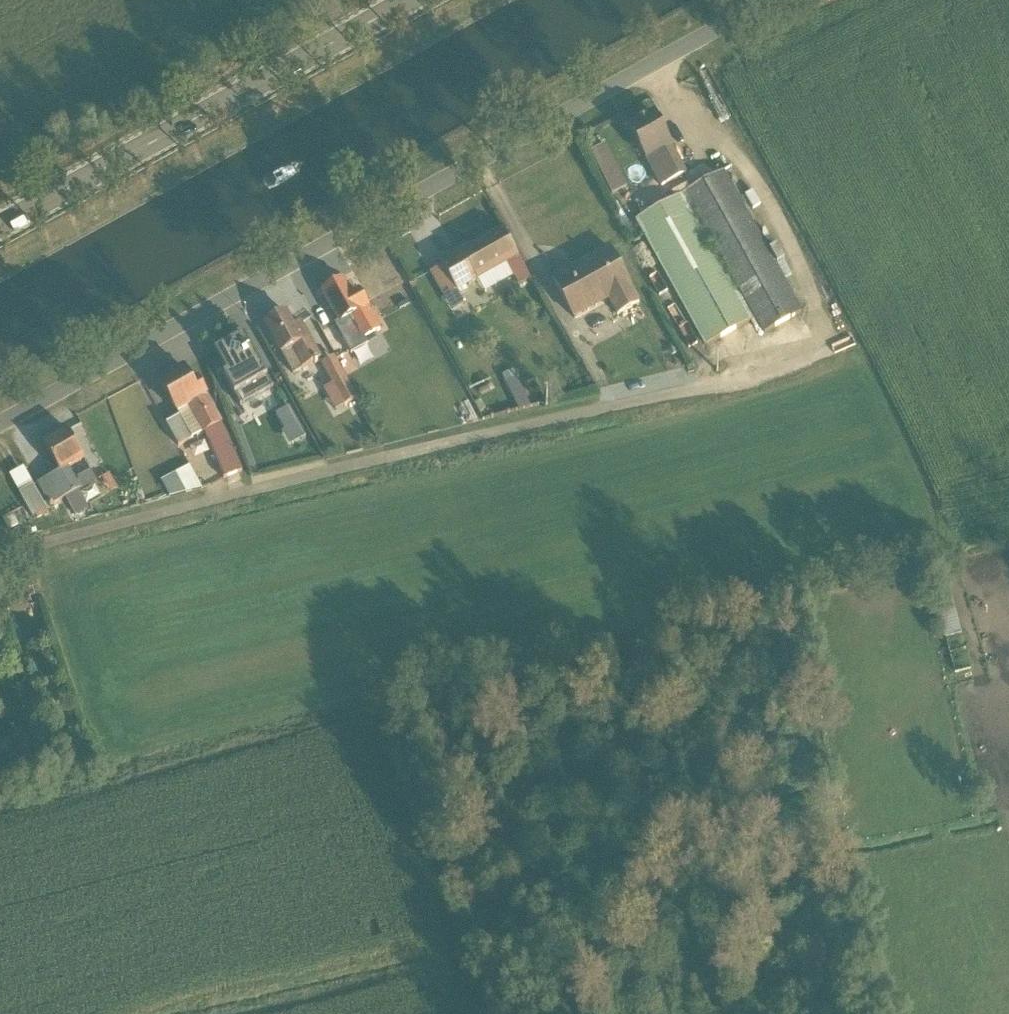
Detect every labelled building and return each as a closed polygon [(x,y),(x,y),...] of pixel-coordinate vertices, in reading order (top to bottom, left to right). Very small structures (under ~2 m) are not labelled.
[(655,109),(626,125),(661,187),(690,171),(655,109)] [(706,344),(755,316),(765,333),(809,308),(730,168),(636,221),(706,344)] [(503,231),(430,272),(451,309),(462,303),(457,295),(478,283),(485,295),(514,279),(517,285),(530,278),(503,231)] [(610,243),(551,276),(576,319),(606,302),(612,313),(641,297),(610,243)] [(333,349),(363,332),(365,337),(382,327),(363,294),(356,298),(345,278),(321,292),(338,323),(323,331),(333,349)] [(322,356),(303,321),(294,325),(286,310),(263,323),(281,355),(284,353),(294,372),(322,356)] [(273,389),(244,338),(217,354),(224,366),(215,371),(237,410),(273,389)] [(340,356),(325,364),(336,385),(327,389),(339,412),(363,400),(340,356)] [(242,471),(222,421),(201,384),(195,387),(183,366),(157,381),(176,415),(165,421),(179,445),(204,431),(223,478),(242,471)] [(507,373),(517,409),(529,406),(519,370),(507,373)] [(42,444),(58,472),(38,483),(52,509),(65,502),(72,516),(87,508),(79,494),(83,492),(84,494),(98,487),(89,470),(73,479),(68,469),(83,461),(66,431),(42,444)] [(189,465),(160,480),(168,497),(201,488),(189,465)] [(46,508),(33,485),(18,493),(31,517),(46,508)]
